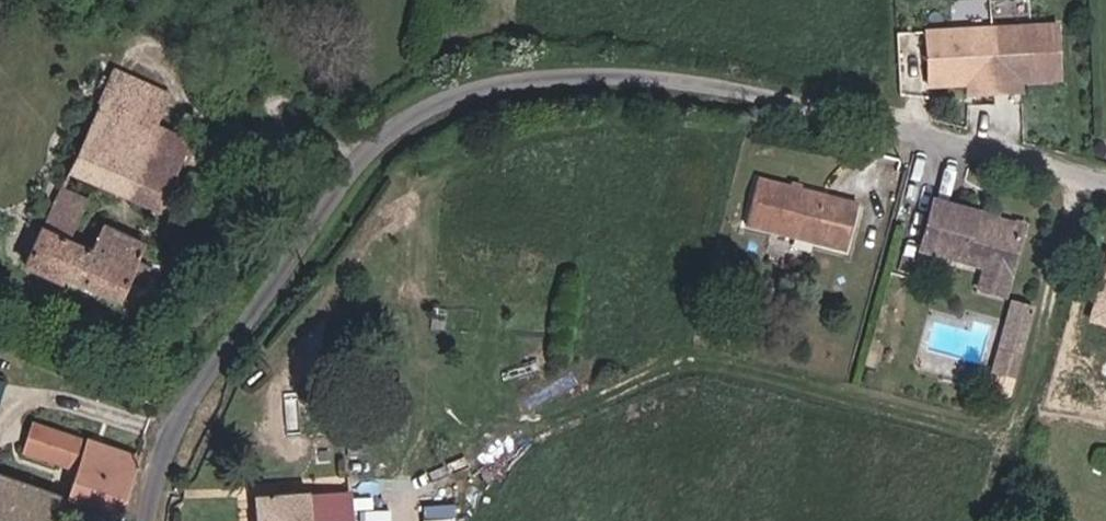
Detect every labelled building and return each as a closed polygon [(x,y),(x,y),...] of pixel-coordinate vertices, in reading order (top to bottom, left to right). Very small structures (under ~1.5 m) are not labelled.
[(1049,22),(922,33),(926,87),(966,84),(967,95),(1007,92),(1006,81),(1054,78),(1049,22)] [(115,75),(74,174),(162,210),(191,138),(159,125),(170,98),(115,75)] [(862,202),(760,180),(750,226),(851,249),(862,202)] [(152,241),(110,224),(99,248),(73,237),(85,208),(57,197),(28,265),(125,306),(152,241)] [(1024,223),(931,201),(918,251),(979,265),(974,289),(1006,297),(1024,223)] [(1089,324),(1105,329),(1105,262),(1089,324)] [(1043,302),(1021,295),(1001,362),(1022,368),(1043,302)] [(147,456),(41,422),(32,450),(86,467),(77,494),(76,498),(80,499),(128,515),(147,456)] [(80,499),(76,498),(77,494),(5,471),(0,486),(0,520),(1,520),(72,520),(80,499)] [(323,501),(264,506),(265,520),(324,520),(323,501)] [(427,520),(461,520),(461,503),(427,503),(427,520)]
